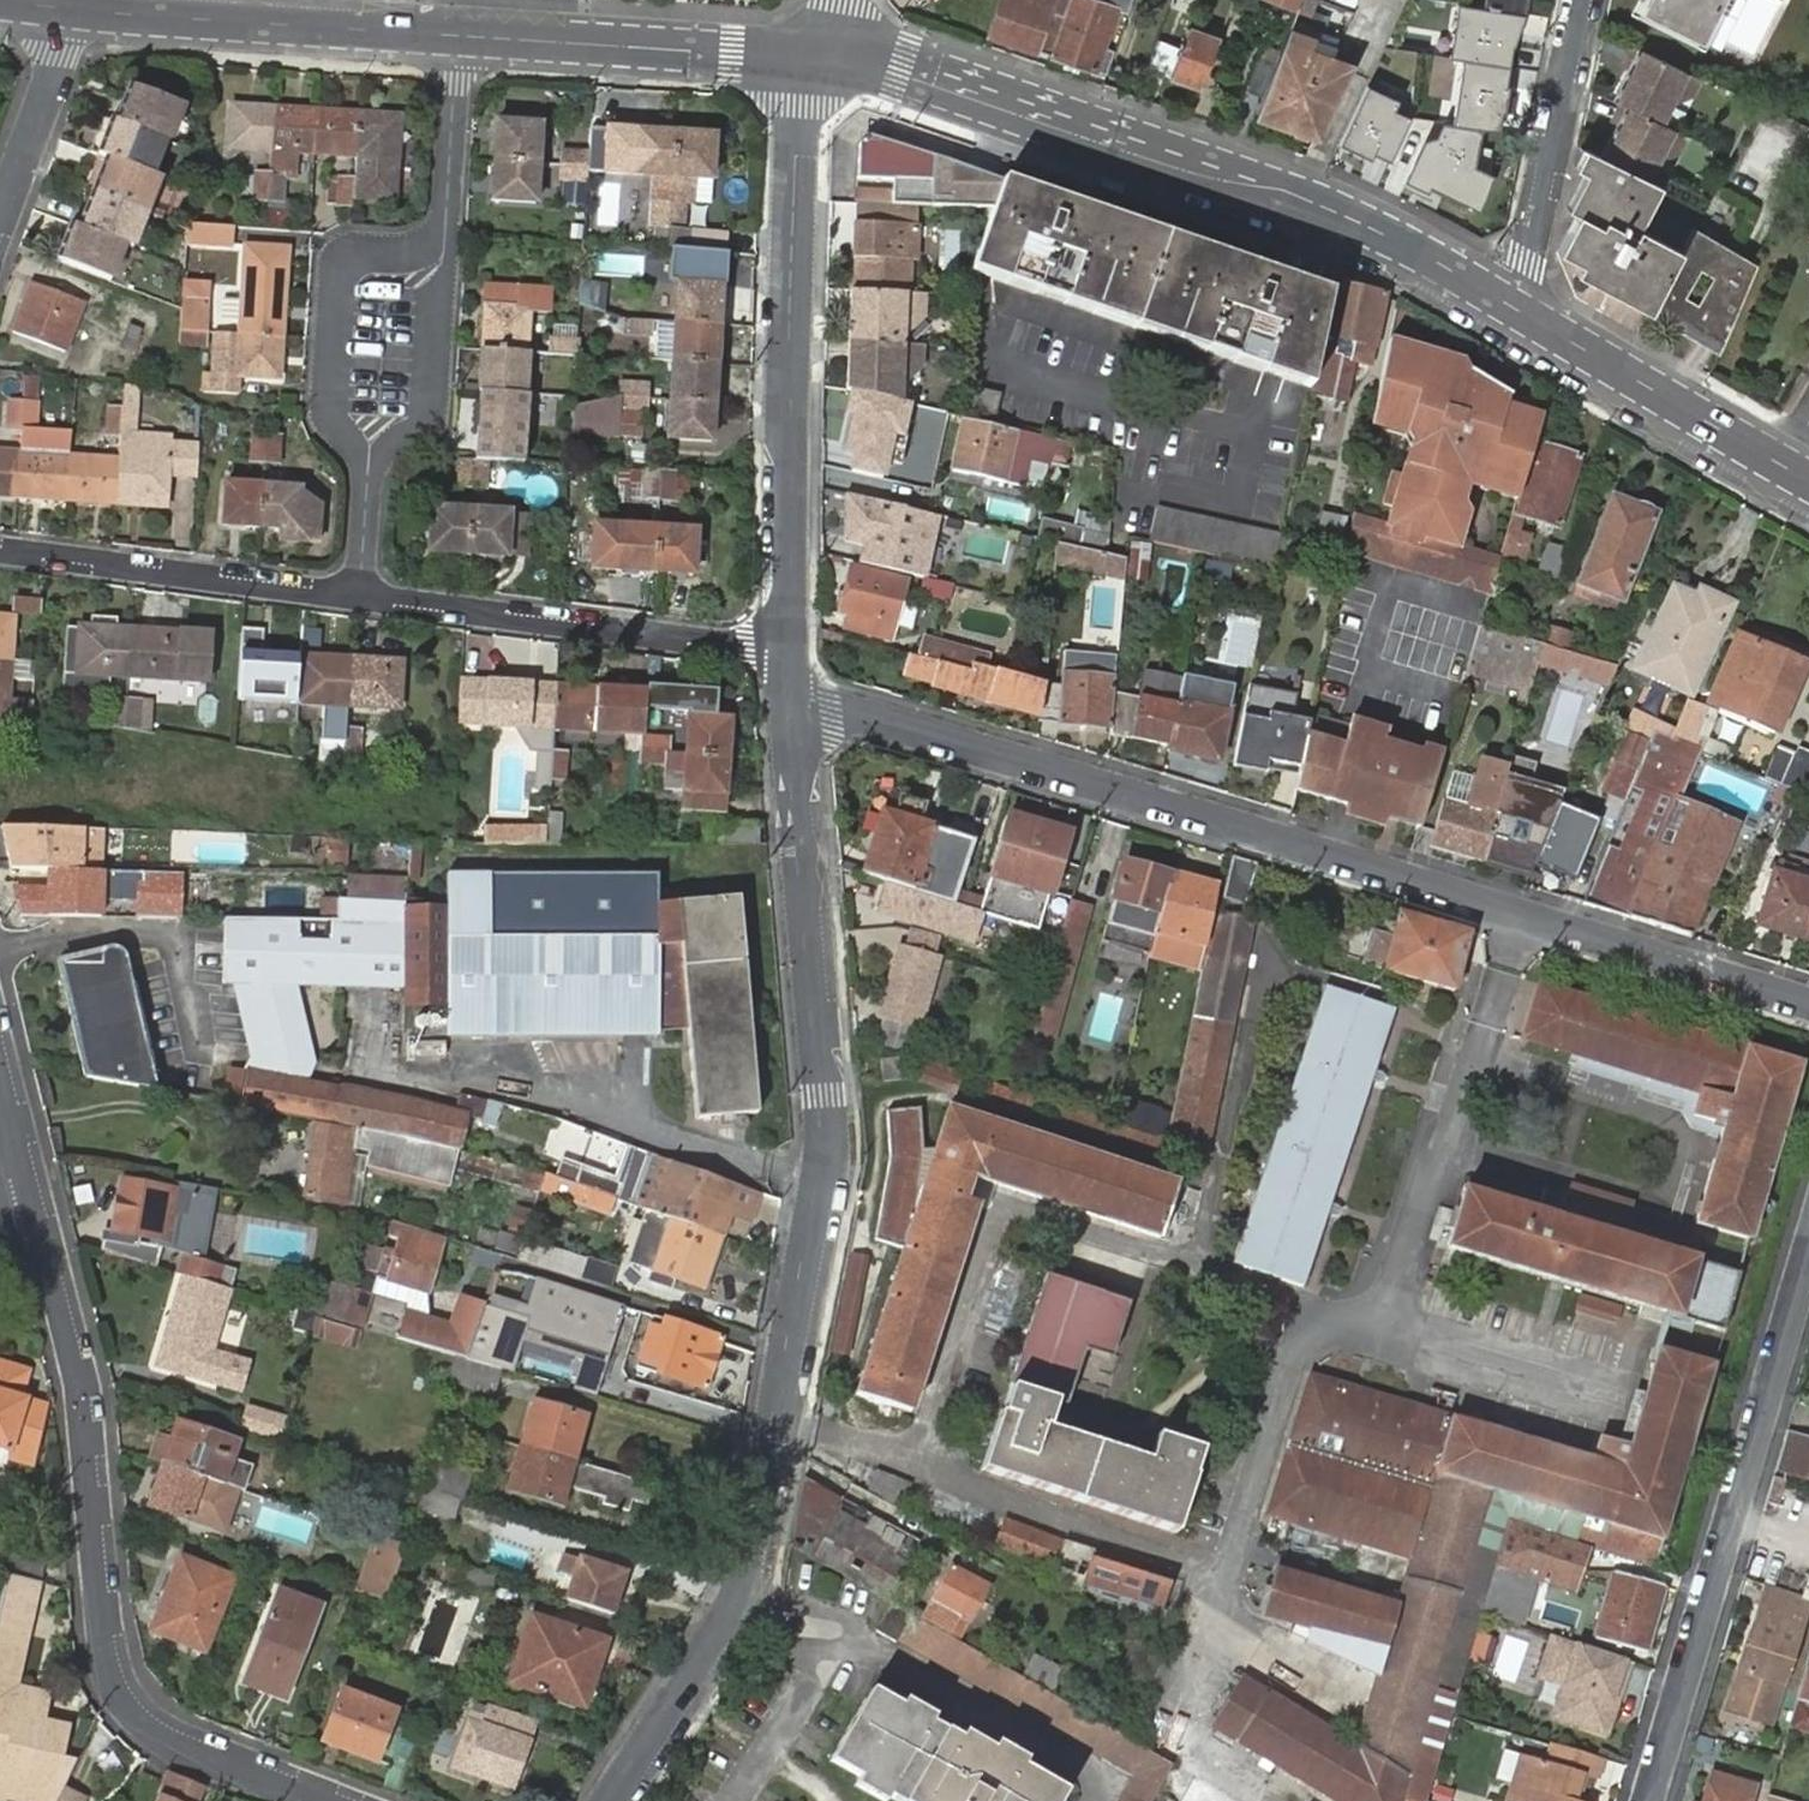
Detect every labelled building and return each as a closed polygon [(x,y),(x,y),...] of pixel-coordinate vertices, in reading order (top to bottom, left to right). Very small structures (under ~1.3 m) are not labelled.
[(1069,0),(999,0),(987,34),(1036,50),(1036,49),(1050,54),(1069,0)] [(1050,55),(1095,72),(1117,9),(1093,0),(1069,0),(1050,54),(1050,55)] [(1172,5),(1194,14),(1198,6),(1200,0),(1174,0),(1172,5)] [(1198,6),(1205,9),(1208,0),(1200,0),(1198,6)] [(1297,8),(1300,0),(1277,0),(1297,8)] [(1379,0),(1355,0),(1375,9),(1379,0)] [(1468,5),(1525,15),(1527,0),(1469,0),(1468,5)] [(1647,13),(1701,40),(1706,31),(1722,0),(1654,0),(1652,3),(1647,13)] [(1525,15),(1468,5),(1458,4),(1449,56),(1462,57),(1453,124),(1441,122),(1435,136),(1423,140),(1404,181),(1427,191),(1429,186),(1479,209),(1503,155),(1505,85),(1512,44),(1514,44),(1525,15)] [(1172,5),(1147,68),(1170,77),(1188,29),(1210,37),(1213,30),(1222,34),(1226,26),(1194,14),(1172,5)] [(1292,21),(1289,29),(1337,46),(1341,38),(1292,21)] [(1170,77),(1201,87),(1220,41),(1222,34),(1213,30),(1210,37),(1188,29),(1170,77)] [(1263,95),(1256,112),(1317,133),(1348,67),(1328,61),(1337,46),(1289,29),(1283,44),(1275,65),(1263,95)] [(1696,75),(1635,47),(1626,65),(1630,67),(1613,99),(1622,103),(1661,122),(1671,101),(1691,94),(1700,77),(1696,75)] [(1248,89),(1263,95),(1275,65),(1259,60),(1248,89)] [(167,140),(171,142),(185,105),(130,84),(116,121),(167,140)] [(1368,86),(1339,144),(1370,159),(1373,153),(1390,160),(1410,117),(1393,110),(1398,100),(1368,86)] [(1661,122),(1622,103),(1613,122),(1617,124),(1601,157),(1648,179),(1658,158),(1679,150),(1687,134),(1679,131),(1661,122)] [(272,150),(274,107),(232,104),(230,148),(272,150)] [(317,110),(274,107),(272,150),(270,173),(283,175),(296,176),(297,152),(314,153),(317,110)] [(358,113),(317,110),(314,153),(356,155),(358,113)] [(401,115),(358,113),(356,155),(354,179),(352,205),(365,205),(365,199),(396,201),(401,115)] [(116,121),(111,119),(97,155),(106,158),(144,172),(152,175),(167,140),(116,121)] [(496,122),(494,160),(538,163),(540,125),(496,122)] [(673,177),(675,133),(590,128),(588,153),(587,167),(587,172),(659,176),(673,177)] [(714,135),(675,133),(673,177),(696,178),(712,179),(714,135)] [(893,182),(893,194),(893,205),(919,207),(931,207),(932,200),(950,201),(952,163),(871,138),(859,146),(858,180),(893,182)] [(1578,214),(1561,246),(1583,258),(1578,267),(1631,294),(1627,300),(1649,311),(1653,304),(1653,303),(1680,252),(1681,251),(1638,228),(1661,186),(1648,179),(1601,157),(1585,148),(1576,167),(1586,173),(1567,208),(1578,214)] [(587,167),(588,153),(563,152),(562,165),(587,167)] [(149,213),(161,178),(152,175),(144,172),(106,158),(96,183),(92,193),(149,213)] [(538,163),(494,160),(492,200),(536,202),(538,163)] [(587,172),(587,167),(562,165),(562,179),(571,179),(585,180),(587,180),(587,172)] [(269,199),(270,173),(257,174),(257,176),(256,195),(256,198),(269,199)] [(283,175),(270,173),(269,199),(271,200),(281,200),(283,175)] [(257,176),(239,175),(238,195),(256,195),(257,176)] [(340,204),(341,179),(341,177),(329,176),(327,203),(340,204)] [(671,201),(673,177),(659,176),(658,200),(671,201)] [(696,178),(673,177),(671,201),(685,202),(694,202),(696,178)] [(712,179),(696,178),(694,202),(710,203),(712,179)] [(352,205),(354,179),(341,179),(340,204),(352,205)] [(585,180),(571,179),(570,193),(584,194),(585,180)] [(993,209),(971,272),(1310,389),(1330,294),(1002,181),(993,209)] [(856,192),(856,204),(857,204),(893,205),(893,194),(856,192)] [(128,246),(137,249),(149,213),(92,193),(89,201),(79,228),(128,246)] [(288,200),(281,200),(271,200),(269,225),(287,226),(288,200)] [(669,226),(671,201),(658,200),(655,247),(668,248),(669,226)] [(685,202),(671,201),(669,226),(683,228),(685,202)] [(893,205),(857,204),(856,244),(860,245),(860,257),(855,256),(855,260),(858,259),(857,279),(856,292),(857,292),(909,294),(911,262),(917,262),(919,207),(893,205)] [(228,249),(230,225),(183,221),(181,245),(228,249)] [(57,261),(112,282),(128,246),(79,228),(70,224),(57,261)] [(683,228),(669,226),(668,248),(687,250),(688,231),(688,228),(683,228)] [(1653,303),(1722,343),(1742,297),(1754,270),(1757,264),(1694,226),(1681,251),(1680,252),(1653,303)] [(688,231),(687,250),(719,252),(720,233),(688,231)] [(687,250),(668,248),(665,283),(677,284),(721,287),(721,285),(727,286),(730,253),(719,252),(687,250)] [(84,303),(32,283),(13,332),(66,352),(84,303)] [(675,322),(719,325),(721,287),(677,284),(675,322)] [(1371,364),(1385,294),(1334,284),(1312,393),(1334,399),(1342,358),(1371,364)] [(487,286),(485,306),(518,308),(519,288),(487,286)] [(485,306),(483,349),(527,351),(529,310),(539,310),(541,289),(519,288),(518,308),(485,306)] [(592,289),(580,288),(579,305),(591,309),(592,289)] [(239,334),(282,337),(285,294),(242,292),(239,334)] [(928,310),(929,294),(909,294),(857,292),(856,320),(850,320),(849,342),(900,345),(901,330),(928,310)] [(181,317),(206,319),(207,302),(182,300),(181,308),(181,317)] [(1649,312),(1719,353),(1719,351),(1722,343),(1653,303),(1653,304),(1649,311),(1649,312)] [(180,330),(205,332),(206,319),(181,317),(180,330)] [(650,334),(651,321),(625,319),(624,332),(650,334)] [(717,363),(719,325),(675,322),(673,361),(717,363)] [(142,330),(129,325),(120,349),(133,354),(142,330)] [(204,345),(205,332),(180,330),(179,343),(204,345)] [(280,379),(282,337),(239,334),(216,332),(213,374),(206,374),(204,393),(238,395),(239,377),(280,379)] [(576,355),(577,342),(551,340),(550,353),(576,355)] [(1417,349),(1389,341),(1387,350),(1406,355),(1417,349)] [(848,370),(847,390),(898,402),(899,387),(926,366),(927,345),(900,345),(849,342),(849,344),(855,344),(854,370),(848,370)] [(575,368),(576,355),(550,353),(527,351),(483,349),(480,390),(525,393),(525,374),(549,375),(549,366),(575,368)] [(1353,517),(1345,551),(1462,585),(1472,551),(1456,547),(1466,515),(1460,504),(1466,485),(1469,475),(1521,490),(1542,417),(1507,406),(1508,401),(1509,397),(1469,373),(1460,376),(1438,369),(1442,357),(1417,349),(1406,355),(1387,350),(1373,418),(1421,433),(1416,450),(1412,449),(1403,480),(1395,507),(1389,528),(1386,526),(1353,517)] [(1460,376),(1469,373),(1460,363),(1442,357),(1438,369),(1460,376)] [(714,402),(717,363),(673,361),(670,399),(714,402)] [(23,382),(23,376),(9,375),(11,403),(24,404),(23,382)] [(24,404),(36,405),(37,384),(23,382),(24,404)] [(620,396),(621,384),(609,383),(608,399),(620,396)] [(620,396),(646,398),(647,385),(621,384),(620,396)] [(978,389),(972,413),(996,418),(1001,395),(978,389)] [(525,393),(480,390),(476,460),(521,462),(525,393)] [(898,402),(847,390),(842,415),(850,417),(841,457),(849,459),(846,472),(885,480),(894,438),(902,440),(910,405),(898,402)] [(619,435),(620,409),(620,396),(608,399),(598,401),(573,406),(571,433),(619,435)] [(646,410),(646,398),(620,396),(620,409),(629,410),(646,410)] [(110,409),(122,410),(135,411),(136,399),(110,397),(110,409)] [(712,440),(714,402),(670,399),(668,438),(712,440)] [(9,428),(22,429),(24,404),(11,403),(9,428)] [(24,404),(22,429),(35,430),(36,405),(24,404)] [(108,434),(121,435),(122,410),(110,409),(108,434)] [(122,410),(121,435),(133,436),(135,411),(122,410)] [(1421,433),(1373,418),(1371,427),(1405,437),(1412,449),(1416,450),(1421,433)] [(1030,461),(1049,465),(1051,454),(1064,456),(1067,442),(964,420),(954,471),(1025,486),(1030,461)] [(265,462),(267,436),(254,435),(252,461),(265,462)] [(280,437),(267,436),(265,462),(278,462),(280,437)] [(1542,436),(1540,445),(1557,450),(1559,442),(1542,436)] [(120,440),(119,459),(165,462),(166,443),(120,440)] [(1540,445),(1518,515),(1524,517),(1559,528),(1580,457),(1557,450),(1540,445)] [(20,453),(0,452),(0,496),(17,497),(20,453)] [(17,497),(67,501),(69,457),(20,453),(17,497)] [(67,501),(116,503),(119,459),(69,457),(67,501)] [(119,459),(116,503),(167,506),(170,463),(165,462),(119,459)] [(471,486),(476,460),(436,459),(434,484),(471,486)] [(471,486),(485,488),(486,462),(476,460),(471,486)] [(1043,491),(1049,465),(1030,461),(1025,486),(1043,491)] [(618,496),(645,498),(647,472),(619,471),(618,496)] [(659,499),(661,473),(647,472),(645,498),(659,499)] [(673,474),(661,473),(659,499),(672,500),(673,474)] [(1469,475),(1466,485),(1518,500),(1521,490),(1469,475)] [(1385,504),(1395,507),(1403,480),(1393,477),(1385,504)] [(223,525),(261,527),(263,485),(226,483),(223,525)] [(301,488),(263,485),(261,527),(280,528),(280,540),(317,543),(320,505),(301,493),(301,488)] [(903,510),(845,496),(845,541),(862,545),(858,564),(890,571),(925,579),(939,518),(903,510)] [(1612,497),(1577,587),(1622,603),(1657,514),(1612,497)] [(429,551),(467,554),(470,510),(432,508),(429,551)] [(1157,509),(1150,542),(1206,554),(1273,569),(1275,560),(1280,535),(1157,509)] [(470,510),(467,554),(525,557),(527,514),(504,513),(470,510)] [(1346,519),(1322,514),(1313,555),(1338,560),(1346,519)] [(1518,515),(1514,514),(1508,535),(1517,538),(1515,544),(1529,548),(1533,535),(1520,531),(1524,517),(1518,515)] [(582,522),(581,571),(689,575),(691,527),(582,522)] [(1079,545),(1082,534),(1073,532),(1073,529),(1045,522),(1041,537),(1070,544),(1070,543),(1079,545)] [(1517,538),(1508,535),(1501,560),(1499,564),(1522,570),(1529,548),(1515,544),(1517,538)] [(1052,555),(1055,543),(1035,539),(1032,550),(1052,555)] [(1126,559),(1108,555),(1056,543),(1055,565),(1124,580),(1126,559)] [(1132,543),(1128,579),(1147,581),(1150,546),(1132,543)] [(1547,544),(1538,574),(1557,579),(1565,550),(1547,544)] [(1499,564),(1501,560),(1483,555),(1473,588),(1491,593),(1499,564)] [(854,597),(849,615),(850,616),(846,630),(890,641),(894,627),(913,632),(919,607),(901,602),(906,581),(852,567),(844,594),(854,597)] [(1246,568),(1242,592),(1264,596),(1269,572),(1246,568)] [(1622,603),(1577,587),(1574,596),(1618,614),(1622,603)] [(1674,592),(1638,670),(1689,693),(1729,606),(1700,594),(1697,601),(1674,592)] [(840,613),(849,615),(854,597),(844,594),(840,613)] [(38,612),(39,599),(16,598),(15,610),(38,612)] [(12,660),(14,616),(0,615),(0,659),(12,660)] [(128,676),(131,628),(115,627),(116,618),(102,616),(91,616),(90,625),(80,625),(79,627),(69,626),(64,690),(75,690),(108,693),(110,675),(128,676)] [(299,656),(300,653),(264,651),(266,628),(242,627),(238,699),(297,703),(299,656)] [(1480,627),(1473,651),(1470,660),(1525,676),(1521,688),(1530,691),(1543,646),(1481,628),(1480,627)] [(210,634),(131,628),(128,676),(207,682),(210,634)] [(1550,633),(1543,631),(1540,642),(1568,651),(1573,635),(1552,629),(1550,633)] [(1804,665),(1738,637),(1710,703),(1706,710),(1696,736),(1705,740),(1713,721),(1714,712),(1715,705),(1754,723),(1775,732),(1804,665)] [(925,639),(920,657),(971,671),(973,664),(984,667),(988,657),(925,639)] [(919,657),(910,655),(905,673),(934,681),(933,683),(989,699),(1040,714),(1045,684),(997,671),(984,667),(973,664),(971,671),(920,657),(919,657)] [(348,706),(351,659),(299,656),(297,703),(348,706)] [(0,659),(0,701),(9,701),(12,660),(0,659)] [(402,662),(351,659),(348,706),(399,709),(402,662)] [(1037,659),(1034,677),(1043,678),(1046,661),(1037,659)] [(1045,684),(1040,714),(1039,721),(1110,728),(1115,665),(1063,660),(1061,686),(1045,684)] [(1525,676),(1470,660),(1465,674),(1519,690),(1520,687),(1521,688),(1525,676)] [(462,680),(460,722),(500,725),(511,726),(554,728),(556,685),(514,683),(502,681),(462,680)] [(719,689),(649,684),(649,706),(691,709),(691,712),(718,714),(719,689)] [(599,687),(556,685),(554,728),(596,731),(643,733),(647,691),(599,687)] [(1139,698),(1116,692),(1111,735),(1130,740),(1169,748),(1178,706),(1178,704),(1181,693),(1142,685),(1139,698)] [(1297,695),(1250,685),(1233,762),(1286,773),(1299,776),(1310,723),(1299,721),(1292,720),(1297,695)] [(113,699),(112,726),(124,726),(126,699),(113,699)] [(126,699),(124,726),(138,727),(140,701),(126,699)] [(1696,736),(1706,710),(1689,703),(1678,730),(1674,741),(1699,751),(1700,752),(1705,740),(1696,736)] [(1178,706),(1169,748),(1168,752),(1218,763),(1228,715),(1178,704),(1178,706)] [(8,707),(7,721),(30,722),(31,712),(32,709),(8,707)] [(1653,732),(1674,741),(1678,730),(1633,710),(1624,730),(1649,741),(1653,732)] [(687,754),(729,757),(731,719),(689,716),(687,754)] [(1349,731),(1311,719),(1310,723),(1299,776),(1295,791),(1328,801),(1347,806),(1367,813),(1383,818),(1420,829),(1440,762),(1416,755),(1393,748),(1392,748),(1391,749),(1389,749),(1388,750),(1387,751),(1386,752),(1385,753),(1384,754),(1384,755),(1383,757),(1378,755),(1385,733),(1352,722),(1349,731)] [(346,730),(345,756),(359,757),(361,731),(346,730)] [(390,732),(361,731),(359,757),(359,758),(389,759),(390,732)] [(1625,800),(1583,904),(1629,918),(1678,801),(1691,770),(1699,751),(1674,741),(1653,732),(1649,741),(1648,741),(1625,800)] [(1625,800),(1648,741),(1628,734),(1604,792),(1625,800)] [(669,739),(643,737),(643,751),(668,752),(669,739)] [(1733,752),(1705,740),(1700,752),(1728,764),(1733,752)] [(1419,747),(1416,755),(1440,762),(1442,754),(1419,747)] [(1764,779),(1791,791),(1794,784),(1807,787),(1808,783),(1808,752),(1798,748),(1795,756),(1777,749),(1764,779)] [(551,777),(552,752),(539,751),(537,776),(551,777)] [(726,794),(729,757),(687,754),(668,752),(643,751),(641,763),(667,765),(665,790),(683,791),(682,808),(725,812),(726,794)] [(566,753),(552,752),(551,777),(564,778),(566,753)] [(1506,774),(1507,769),(1483,762),(1469,807),(1444,799),(1430,847),(1484,863),(1497,816),(1494,814),(1502,788),(1506,774)] [(1497,816),(1484,863),(1528,875),(1548,828),(1557,805),(1557,804),(1505,789),(1498,814),(1497,816)] [(1678,801),(1629,918),(1689,936),(1736,825),(1678,801)] [(1367,813),(1347,806),(1352,819),(1381,827),(1383,818),(1367,813)] [(562,813),(549,812),(548,830),(547,843),(560,844),(562,813)] [(883,812),(861,875),(883,881),(913,890),(932,827),(883,812)] [(1557,814),(1534,870),(1576,886),(1599,831),(1557,814)] [(983,903),(980,911),(1017,922),(1034,927),(1039,929),(1049,893),(1066,833),(1009,816),(991,875),(983,903)] [(57,828),(1,827),(11,868),(81,870),(100,870),(101,828),(57,828)] [(973,840),(932,827),(913,890),(952,902),(955,894),(973,840)] [(485,829),(484,843),(547,843),(548,830),(485,829)] [(322,863),(342,866),(345,841),(326,838),(322,863)] [(409,855),(410,843),(397,841),(397,855),(409,855)] [(1255,867),(1232,860),(1224,899),(1244,904),(1255,867)] [(1757,925),(1808,941),(1808,871),(1777,861),(1774,873),(1757,925)] [(1154,938),(1154,936),(1160,915),(1170,877),(1124,864),(1113,902),(1106,925),(1154,938)] [(66,900),(80,900),(80,898),(81,872),(15,869),(14,909),(43,909),(44,900),(44,891),(67,892),(66,900)] [(447,991),(447,1038),(659,1040),(659,1032),(659,1009),(686,1009),(688,1032),(697,1122),(759,1117),(745,962),(739,897),(677,903),(659,905),(658,873),(447,872),(447,931),(435,931),(435,991),(447,991)] [(350,874),(348,899),(365,900),(404,902),(406,877),(366,875),(350,874)] [(1213,910),(1217,890),(1170,877),(1160,915),(1154,936),(1206,949),(1213,910)] [(952,902),(913,890),(883,881),(875,908),(973,939),(976,931),(1010,943),(1017,922),(980,911),(963,905),(952,902)] [(44,891),(44,900),(66,900),(67,892),(44,891)] [(965,897),(955,894),(952,902),(963,905),(965,897)] [(965,897),(963,905),(980,911),(983,903),(965,897)] [(80,900),(80,916),(90,917),(90,899),(80,898),(80,900)] [(323,898),(322,919),(337,919),(338,899),(323,898)] [(90,899),(90,917),(119,917),(119,899),(90,899)] [(130,899),(119,899),(119,917),(130,917),(130,899)] [(322,919),(225,918),(224,936),(223,983),(238,983),(296,985),(346,987),(402,988),(404,902),(365,900),(348,899),(338,899),(337,919),(322,919)] [(1059,935),(1017,1091),(1046,1100),(1049,1090),(1061,1044),(1052,1042),(1078,943),(1087,910),(1068,905),(1059,935)] [(1201,970),(1169,1127),(1167,1140),(1208,1156),(1255,920),(1221,913),(1213,910),(1206,949),(1201,970)] [(1408,977),(1432,984),(1454,989),(1467,934),(1401,915),(1396,937),(1371,930),(1353,925),(1344,960),(1361,964),(1386,972),(1408,977)] [(1017,922),(1010,943),(1027,948),(1034,927),(1017,922)] [(877,1044),(915,1057),(923,1032),(918,1030),(938,958),(933,957),(938,939),(910,931),(901,963),(894,961),(879,1018),(883,1020),(877,1044)] [(1156,940),(1154,958),(1201,970),(1206,949),(1154,936),(1154,938),(1153,939),(1156,940)] [(58,960),(85,1076),(158,1090),(127,959),(126,954),(124,950),(121,946),(117,945),(112,944),(108,944),(103,947),(100,950),(98,955),(97,959),(58,960)] [(1427,1001),(1432,984),(1408,977),(1403,994),(1427,1001)] [(248,1069),(303,1080),(312,1064),(296,985),(238,983),(254,1058),(248,1069)] [(1541,984),(1524,1037),(1702,1092),(1695,1115),(1725,1123),(1697,1223),(1750,1239),(1800,1064),(1747,1048),(1541,984)] [(1232,1262),(1303,1287),(1396,1009),(1324,985),(1232,1262)] [(659,1009),(659,1032),(688,1032),(686,1009),(659,1009)] [(880,1059),(882,1083),(906,1080),(904,1057),(880,1059)] [(917,1058),(911,1077),(1159,1160),(1165,1140),(1126,1127),(1120,1125),(1081,1112),(1046,1100),(1017,1091),(917,1058)] [(248,1070),(241,1106),(358,1128),(405,1138),(457,1150),(458,1150),(466,1120),(467,1114),(465,1113),(459,1112),(341,1088),(248,1070)] [(468,1096),(463,1095),(459,1112),(465,1113),(467,1114),(466,1120),(494,1128),(500,1104),(468,1096)] [(947,1108),(855,1393),(910,1411),(978,1203),(964,1199),(972,1176),(1160,1237),(1176,1183),(947,1108)] [(405,1138),(358,1128),(356,1131),(317,1125),(306,1198),(345,1204),(354,1147),(371,1149),(368,1163),(449,1183),(457,1150),(405,1138)] [(587,1130),(574,1165),(610,1178),(623,1143),(587,1130)] [(564,1162),(558,1178),(576,1185),(614,1198),(649,1210),(722,1236),(730,1214),(723,1211),(733,1183),(631,1146),(618,1181),(610,1178),(564,1162)] [(545,1174),(529,1169),(524,1188),(539,1192),(540,1189),(545,1174)] [(545,1174),(540,1189),(571,1200),(608,1214),(614,1198),(576,1185),(558,1178),(545,1174)] [(123,1181),(114,1231),(170,1242),(170,1245),(186,1252),(184,1256),(178,1274),(185,1276),(229,1289),(230,1289),(236,1271),(202,1261),(213,1196),(123,1181)] [(723,1211),(730,1214),(750,1221),(760,1193),(733,1183),(723,1211)] [(1465,1190),(1447,1247),(1680,1317),(1724,1331),(1740,1274),(1697,1261),(1691,1259),(1698,1236),(1544,1189),(1538,1212),(1465,1190)] [(508,1229),(521,1234),(529,1211),(515,1206),(508,1229)] [(722,1236),(649,1210),(631,1261),(654,1269),(650,1280),(670,1286),(673,1276),(698,1285),(708,1257),(714,1260),(722,1236)] [(428,1290),(444,1235),(392,1221),(391,1224),(389,1233),(388,1236),(400,1239),(396,1252),(384,1248),(373,1288),(405,1297),(409,1285),(428,1290)] [(518,1256),(523,1239),(500,1233),(495,1248),(518,1256)] [(615,1269),(523,1239),(518,1256),(517,1259),(609,1288),(615,1269)] [(852,1354),(860,1254),(839,1253),(831,1353),(852,1354)] [(530,1317),(513,1373),(590,1395),(607,1400),(611,1389),(594,1383),(618,1305),(518,1274),(499,1271),(490,1296),(493,1299),(492,1302),(491,1306),(530,1317)] [(229,1289),(185,1276),(158,1366),(240,1390),(247,1363),(211,1352),(229,1289)] [(1087,1341),(1114,1350),(1129,1303),(1045,1276),(1009,1387),(1010,1387),(1056,1402),(1055,1403),(1066,1407),(1085,1350),(1087,1341)] [(350,1299),(343,1322),(362,1328),(372,1293),(360,1290),(357,1300),(350,1299)] [(405,1312),(398,1339),(458,1356),(468,1359),(487,1305),(487,1302),(461,1295),(452,1326),(405,1312)] [(491,1306),(487,1305),(468,1359),(500,1368),(513,1373),(530,1317),(491,1306)] [(653,1316),(637,1366),(706,1389),(722,1338),(653,1316)] [(317,1318),(312,1335),(356,1348),(361,1330),(317,1318)] [(1111,1358),(1114,1350),(1087,1341),(1085,1350),(1111,1358)] [(1652,1567),(1661,1539),(1712,1365),(1659,1349),(1651,1377),(1633,1435),(1629,1448),(1600,1439),(1593,1460),(1453,1419),(1310,1376),(1268,1514),(1412,1558),(1401,1594),(1398,1607),(1276,1572),(1263,1617),(1311,1631),(1308,1644),(1378,1676),(1357,1747),(1243,1679),(1213,1727),(1337,1800),(1401,1800),(1476,1544),(1499,1553),(1508,1521),(1592,1548),(1652,1567)] [(468,1359),(458,1356),(451,1382),(494,1394),(500,1368),(468,1359)] [(11,1394),(18,1368),(0,1362),(0,1391),(11,1394)] [(11,1394),(21,1398),(29,1371),(18,1368),(11,1394)] [(1056,1402),(1010,1387),(1002,1413),(1001,1412),(981,1470),(1176,1532),(1196,1475),(1194,1474),(1202,1450),(1157,1435),(1148,1460),(1047,1427),(1055,1403),(1056,1402)] [(824,1396),(834,1398),(836,1392),(825,1389),(824,1396)] [(8,1457),(31,1464),(45,1405),(25,1399),(21,1398),(11,1394),(0,1391),(0,1446),(8,1448),(6,1456),(8,1457)] [(535,1403),(523,1447),(574,1462),(586,1417),(535,1403)] [(283,1418),(252,1407),(246,1426),(276,1437),(283,1418)] [(159,1441),(153,1461),(164,1465),(168,1466),(201,1477),(220,1483),(222,1484),(242,1490),(243,1491),(252,1467),(230,1460),(236,1444),(192,1429),(177,1425),(170,1446),(159,1441)] [(1777,1468),(1792,1473),(1808,1479),(1808,1438),(1800,1434),(1787,1431),(1777,1468)] [(8,1457),(6,1456),(8,1448),(0,1446),(0,1462),(5,1464),(8,1457)] [(574,1462),(523,1447),(515,1472),(510,1491),(518,1493),(561,1506),(566,1487),(604,1496),(602,1503),(629,1511),(632,1500),(647,1504),(653,1484),(574,1462)] [(903,1572),(928,1525),(901,1511),(867,1492),(807,1459),(791,1545),(890,1598),(903,1572)] [(471,1476),(428,1462),(419,1487),(421,1487),(423,1487),(462,1501),(471,1476)] [(168,1466),(164,1465),(160,1477),(150,1508),(187,1519),(206,1525),(220,1483),(201,1477),(168,1466)] [(867,1492),(901,1511),(904,1506),(914,1485),(879,1472),(872,1483),(867,1492)] [(419,1487),(400,1480),(396,1492),(417,1498),(421,1487),(419,1487)] [(220,1483),(206,1525),(228,1533),(242,1490),(222,1484),(220,1483)] [(459,1500),(423,1487),(416,1508),(453,1520),(459,1500)] [(1508,1521),(1499,1553),(1482,1611),(1516,1622),(1522,1625),(1535,1578),(1576,1592),(1592,1548),(1508,1521)] [(997,1545),(1056,1564),(1064,1542),(1004,1522),(997,1545)] [(405,1544),(380,1536),(365,1574),(393,1584),(407,1545),(405,1544)] [(1051,1581),(1109,1600),(1127,1562),(1064,1542),(1051,1581)] [(37,1580),(40,1581),(45,1561),(12,1553),(8,1574),(37,1580)] [(619,1589),(624,1573),(617,1570),(580,1559),(566,1554),(561,1572),(574,1577),(568,1598),(611,1613),(619,1589)] [(175,1599),(161,1634),(203,1650),(231,1579),(180,1559),(166,1595),(175,1599)] [(961,1560),(957,1568),(988,1586),(993,1578),(961,1560)] [(495,1575),(452,1561),(445,1580),(488,1595),(495,1575)] [(988,1586),(957,1568),(952,1565),(923,1618),(959,1639),(988,1586)] [(913,1578),(903,1572),(890,1598),(900,1603),(913,1578)] [(611,1613),(613,1614),(627,1574),(624,1573),(619,1589),(611,1613)] [(1596,1637),(1646,1651),(1664,1586),(1614,1573),(1596,1637)] [(37,1580),(8,1574),(0,1607),(0,1628),(25,1633),(37,1580)] [(365,1574),(358,1592),(386,1601),(393,1584),(365,1574)] [(1768,1585),(1752,1633),(1758,1634),(1746,1670),(1741,1667),(1727,1710),(1770,1723),(1784,1681),(1795,1647),(1808,1605),(1808,1599),(1802,1597),(1768,1585)] [(259,1640),(246,1676),(288,1692),(320,1607),(278,1591),(264,1629),(259,1640)] [(152,1630),(161,1634),(175,1599),(166,1595),(152,1630)] [(911,1615),(892,1603),(876,1631),(895,1643),(896,1641),(911,1615)] [(1101,1759),(1116,1733),(1053,1696),(1052,1695),(1022,1678),(967,1647),(960,1644),(911,1615),(896,1641),(1101,1759)] [(573,1687),(588,1692),(595,1694),(603,1673),(595,1671),(598,1662),(605,1641),(532,1617),(511,1682),(569,1701),(573,1687)] [(41,1800),(47,1800),(59,1756),(66,1731),(41,1725),(21,1720),(25,1699),(11,1696),(4,1694),(13,1653),(20,1655),(25,1633),(0,1628),(0,1768),(9,1770),(8,1775),(3,1791),(41,1800)] [(965,1636),(960,1644),(967,1647),(972,1639),(965,1636)] [(1626,1660),(1555,1636),(1541,1677),(1566,1685),(1555,1716),(1608,1734),(1621,1694),(1615,1692),(1626,1660)] [(11,1696),(20,1655),(13,1653),(4,1694),(11,1696)] [(1052,1695),(1060,1669),(1034,1656),(1022,1678),(1052,1695)] [(1621,1694),(1632,1662),(1626,1660),(1615,1692),(1621,1694)] [(288,1692),(246,1676),(243,1683),(285,1698),(288,1692)] [(1802,1680),(1796,1699),(1808,1703),(1808,1682),(1802,1680)] [(584,1706),(588,1692),(573,1687),(569,1701),(584,1706)] [(930,1723),(900,1705),(871,1688),(833,1753),(863,1771),(858,1777),(858,1778),(862,1781),(884,1794),(897,1800),(1060,1800),(1065,1792),(1020,1766),(1004,1757),(991,1749),(987,1756),(958,1740),(930,1723)] [(343,1691),(324,1741),(376,1761),(396,1712),(343,1691)] [(900,1705),(930,1723),(933,1716),(903,1698),(900,1705)] [(46,1704),(25,1699),(21,1720),(41,1725),(46,1704)] [(1788,1726),(1808,1732),(1808,1703),(1796,1699),(1788,1726)] [(475,1701),(472,1713),(485,1717),(489,1706),(475,1701)] [(472,1713),(452,1767),(511,1788),(535,1722),(489,1706),(485,1717),(472,1713)] [(962,1732),(958,1740),(987,1756),(991,1749),(962,1732)] [(1101,1759),(1132,1776),(1158,1792),(1158,1791),(1173,1765),(1151,1752),(1116,1733),(1101,1759)] [(1553,1742),(1547,1763),(1521,1756),(1508,1800),(1574,1800),(1583,1773),(1598,1778),(1604,1759),(1602,1757),(1579,1749),(1553,1742)] [(1008,1750),(1004,1757),(1020,1766),(1024,1759),(1008,1750)] [(829,1760),(858,1777),(863,1771),(833,1753),(829,1760)] [(64,1790),(77,1761),(59,1756),(47,1800),(59,1800),(64,1790)] [(167,1775),(157,1800),(197,1800),(202,1788),(167,1773),(167,1775)] [(1755,1786),(1712,1773),(1703,1800),(1750,1800),(1755,1786)] [(1158,1792),(1132,1776),(1119,1800),(1153,1800),(1158,1792)] [(881,1800),(884,1794),(862,1781),(858,1778),(854,1786),(859,1788),(881,1800)] [(85,1800),(64,1790),(59,1800),(84,1800),(85,1800)]
